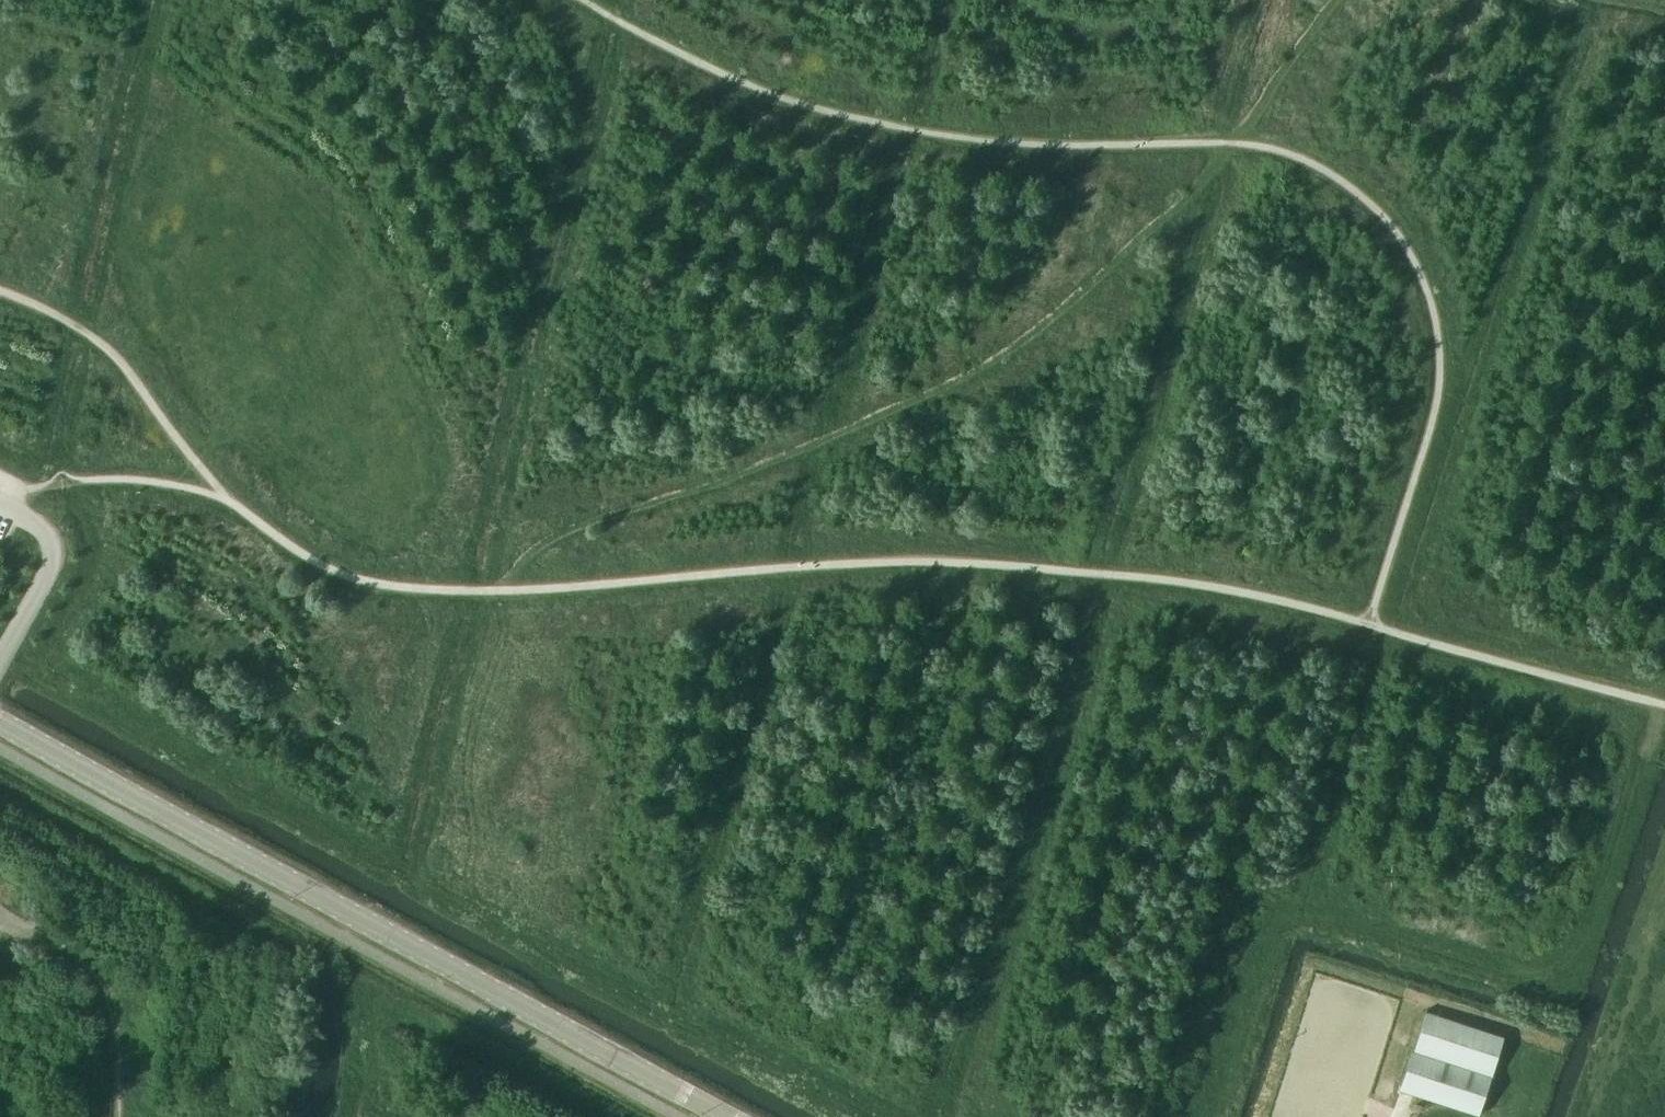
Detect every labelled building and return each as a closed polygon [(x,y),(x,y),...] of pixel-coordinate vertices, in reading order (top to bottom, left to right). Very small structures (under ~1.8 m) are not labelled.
[(1505,1036),(1426,1010),(1400,1088),(1479,1113),(1505,1036)]
